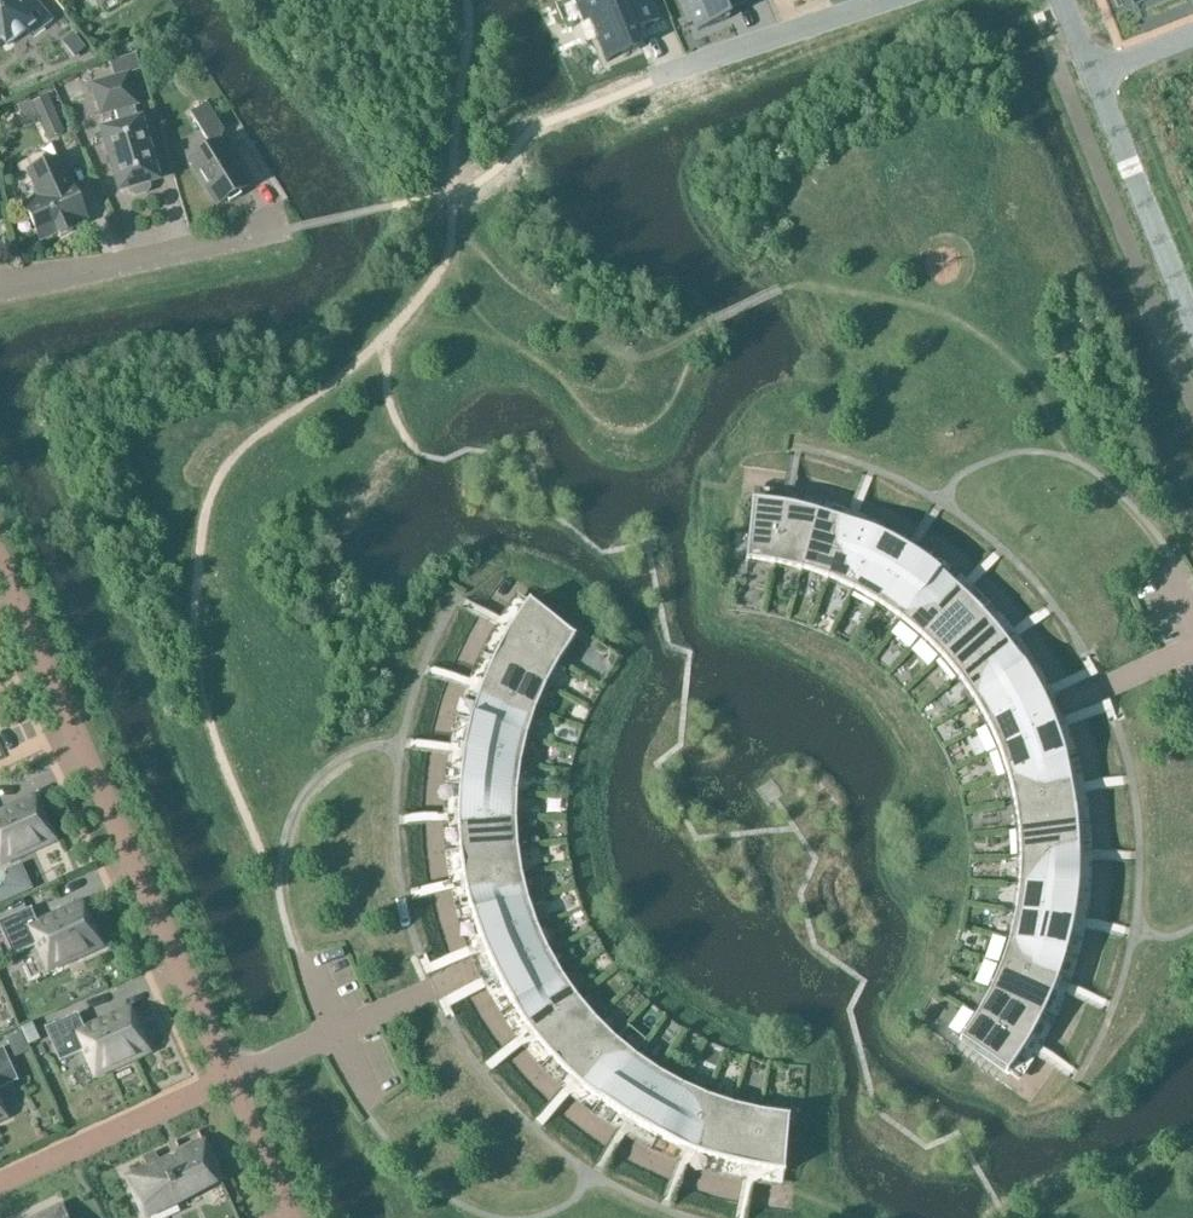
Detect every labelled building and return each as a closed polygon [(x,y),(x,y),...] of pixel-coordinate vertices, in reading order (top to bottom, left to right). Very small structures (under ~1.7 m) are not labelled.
[(30,29),(34,34),(49,22),(31,0),(0,0),(0,43),(3,41),(8,46),(30,29)] [(606,61),(640,47),(634,33),(661,22),(652,0),(581,0),(606,61)] [(698,32),(730,20),(725,8),(746,0),(685,0),(698,32)] [(136,55),(110,63),(114,79),(141,71),(136,55)] [(133,103),(126,79),(96,88),(103,113),(114,110),(120,130),(104,135),(121,191),(129,189),(131,194),(136,197),(146,194),(149,189),(148,183),(156,181),(139,124),(132,103),(133,103)] [(31,104),(47,141),(64,133),(48,97),(31,104)] [(211,148),(190,161),(218,206),(227,200),(229,204),(241,197),(238,193),(247,188),(219,143),(224,132),(207,105),(190,115),(211,148)] [(40,199),(24,207),(40,242),(87,221),(71,186),(69,187),(57,160),(28,173),(40,199)] [(746,563),(747,563),(760,564),(774,567),(785,509),(769,507),(751,505),(746,563)] [(788,569),(801,573),(817,517),(801,513),(785,509),(774,567),(788,569)] [(814,577),(827,582),(848,527),(833,522),(817,517),(801,573),(814,577)] [(863,534),(848,527),(827,582),(840,587),(852,593),(878,541),(863,534)] [(865,599),(876,606),(907,557),(893,548),(878,541),(852,593),(865,599)] [(888,614),(899,622),(934,575),(921,566),(907,557),(876,606),(888,614)] [(910,630),(920,639),(959,596),(947,585),(934,575),(899,622),(910,630)] [(930,649),(940,658),(983,619),(971,607),(959,596),(920,639),(930,649)] [(518,619),(509,633),(559,663),(566,651),(574,639),(528,605),(518,619)] [(983,619),(940,658),(949,669),(958,680),(1004,644),(993,632),(983,619)] [(552,675),(559,663),(509,633),(501,647),(493,661),(546,687),(552,675)] [(966,691),(973,702),(1022,671),(1013,658),(1004,644),(958,680),(966,691)] [(486,677),(480,692),(535,712),(540,700),(546,687),(493,661),(486,677)] [(1031,686),(1022,671),(973,702),(980,714),(987,726),(1039,700),(1031,686)] [(530,725),(535,712),(480,692),(475,707),(470,723),(526,738),(530,725)] [(993,739),(998,751),(1052,730),(1046,715),(1039,700),(987,726),(993,739)] [(466,739),(463,755),(520,765),(523,752),(526,738),(470,723),(466,739)] [(1058,746),(1052,730),(998,751),(1003,764),(1007,777),(1063,761),(1058,746)] [(518,779),(520,765),(463,755),(460,771),(458,788),(516,793),(518,779)] [(1010,791),(1013,804),(1070,793),(1067,777),(1063,761),(1007,777),(1010,791)] [(457,804),(457,821),(515,820),(515,806),(516,793),(458,788),(457,804)] [(1073,809),(1070,793),(1013,804),(1016,818),(1017,831),(1075,825),(1073,809)] [(0,814),(0,862),(17,854),(18,857),(34,850),(33,847),(53,838),(37,800),(15,810),(17,813),(3,820),(0,814)] [(516,834),(515,820),(457,821),(458,837),(459,854),(517,848),(516,834)] [(1018,845),(1019,859),(1077,858),(1076,842),(1075,825),(1017,831),(1018,845)] [(461,870),(464,886),(520,875),(518,861),(517,848),(459,854),(461,870)] [(1077,875),(1077,858),(1019,859),(1019,873),(1018,886),(1076,891),(1077,875)] [(523,889),(520,875),(464,886),(467,902),(471,918),(527,902),(523,889)] [(1016,900),(1014,914),(1071,924),(1074,908),(1076,891),(1018,886),(1016,900)] [(476,934),(482,949),(536,928),(531,915),(527,902),(471,918),(476,934)] [(39,924),(32,908),(0,923),(0,928),(13,957),(37,947),(47,968),(65,961),(66,963),(82,956),(81,953),(101,944),(84,907),(63,916),(64,920),(50,926),(47,920),(39,924)] [(1068,940),(1071,924),(1014,914),(1012,927),(1008,940),(1064,956),(1068,940)] [(488,965),(495,979),(547,953),(541,941),(536,928),(482,949),(488,965)] [(1004,954),(1000,967),(1054,987),(1059,972),(1064,956),(1008,940),(1004,954)] [(503,994),(511,1008),(561,977),(554,965),(547,953),(495,979),(503,994)] [(1048,1002),(1054,987),(1000,967),(994,980),(989,992),(1041,1017),(1048,1002)] [(520,1022),(530,1035),(576,1000),(568,989),(561,977),(511,1008),(520,1022)] [(982,1004),(976,1016),(1025,1046),(1033,1032),(1041,1017),(989,992),(982,1004)] [(585,1011),(576,1000),(530,1035),(540,1048),(551,1060),(594,1021),(585,1011)] [(84,1053),(94,1074),(112,1066),(113,1069),(129,1062),(128,1059),(148,1050),(131,1012),(110,1022),(111,1026),(97,1032),(95,1026),(86,1030),(79,1014),(45,1029),(60,1064),(84,1053)] [(1006,1075),(1007,1074),(1016,1060),(1025,1046),(976,1016),(968,1028),(960,1041),(1006,1075)] [(563,1072),(575,1084),(614,1041),(604,1031),(594,1021),(551,1060),(563,1072)] [(624,1050),(614,1041),(575,1084),(587,1094),(600,1105),(635,1058),(624,1050)] [(19,1082),(3,1049),(0,1050),(0,1091),(19,1082)] [(613,1114),(627,1123),(658,1074),(646,1066),(635,1058),(600,1105),(613,1114)] [(669,1081),(658,1074),(627,1123),(641,1132),(656,1139),(682,1087),(669,1081)] [(671,1146),(686,1153),(707,1098),(694,1093),(682,1087),(656,1139),(671,1146)] [(720,1103),(707,1098),(686,1153),(702,1158),(718,1163),(733,1107),(720,1103)] [(733,1167),(750,1170),(760,1113),(746,1110),(733,1107),(718,1163),(733,1167)] [(774,1116),(760,1113),(750,1170),(766,1173),(783,1175),(788,1117),(774,1116)] [(145,1217),(148,1215),(149,1217),(152,1217),(177,1207),(175,1203),(221,1182),(204,1146),(182,1156),(181,1154),(160,1164),(161,1166),(128,1181),(145,1217)]
